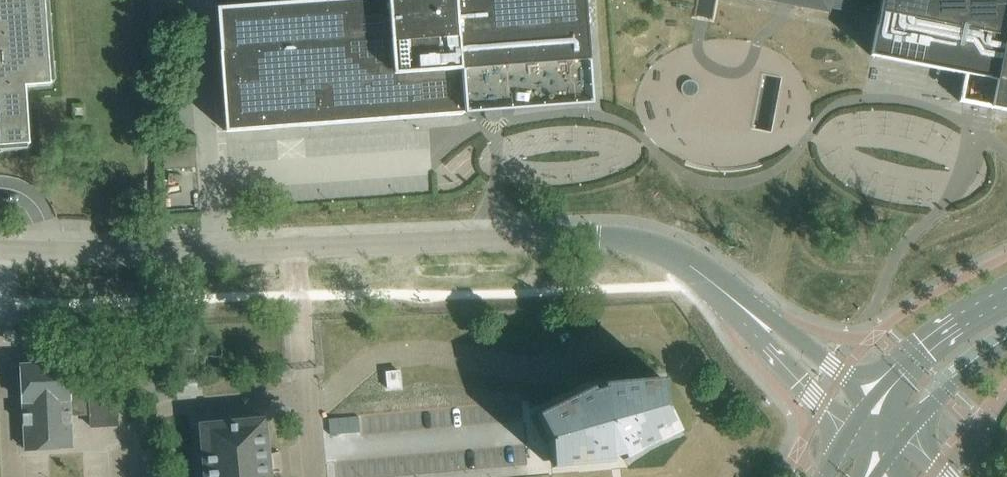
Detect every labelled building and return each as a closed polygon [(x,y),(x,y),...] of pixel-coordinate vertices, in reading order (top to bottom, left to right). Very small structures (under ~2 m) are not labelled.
[(5,147),(27,145),(29,145),(29,140),(25,87),(50,85),(48,59),(47,37),(45,11),(44,0),(0,0),(0,147),(5,147)] [(592,105),(591,88),(584,0),(317,0),(217,8),(226,130),(226,132),(484,113),(485,117),(487,120),(490,121),(494,122),(498,121),(501,119),(503,115),(503,112),(592,105)] [(716,0),(697,0),(691,28),(667,24),(658,84),(591,88),(592,105),(655,101),(648,143),(766,163),(772,133),(751,129),(762,73),(782,77),(787,46),(710,32),(716,0)] [(779,2),(785,3),(794,5),(827,11),(828,7),(829,0),(769,0),(779,2)] [(1006,111),(1006,0),(881,0),(880,6),(852,0),(829,0),(828,7),(878,17),(871,55),(965,74),(959,101),(980,105),(1006,111)] [(38,326),(38,325),(22,325),(21,337),(38,338),(38,326)] [(88,375),(89,389),(69,390),(68,378),(67,363),(21,365),(25,450),(72,447),(70,415),(90,414),(91,427),(117,425),(115,374),(88,375)] [(399,371),(386,373),(388,389),(401,388),(399,371)] [(550,442),(552,468),(613,462),(612,457),(621,455),(624,459),(678,432),(667,409),(663,410),(662,405),(665,405),(663,379),(602,384),(603,389),(594,392),(591,387),(537,414),(548,438),(551,436),(553,441),(550,442)] [(201,425),(206,476),(269,476),(264,420),(201,425)]
